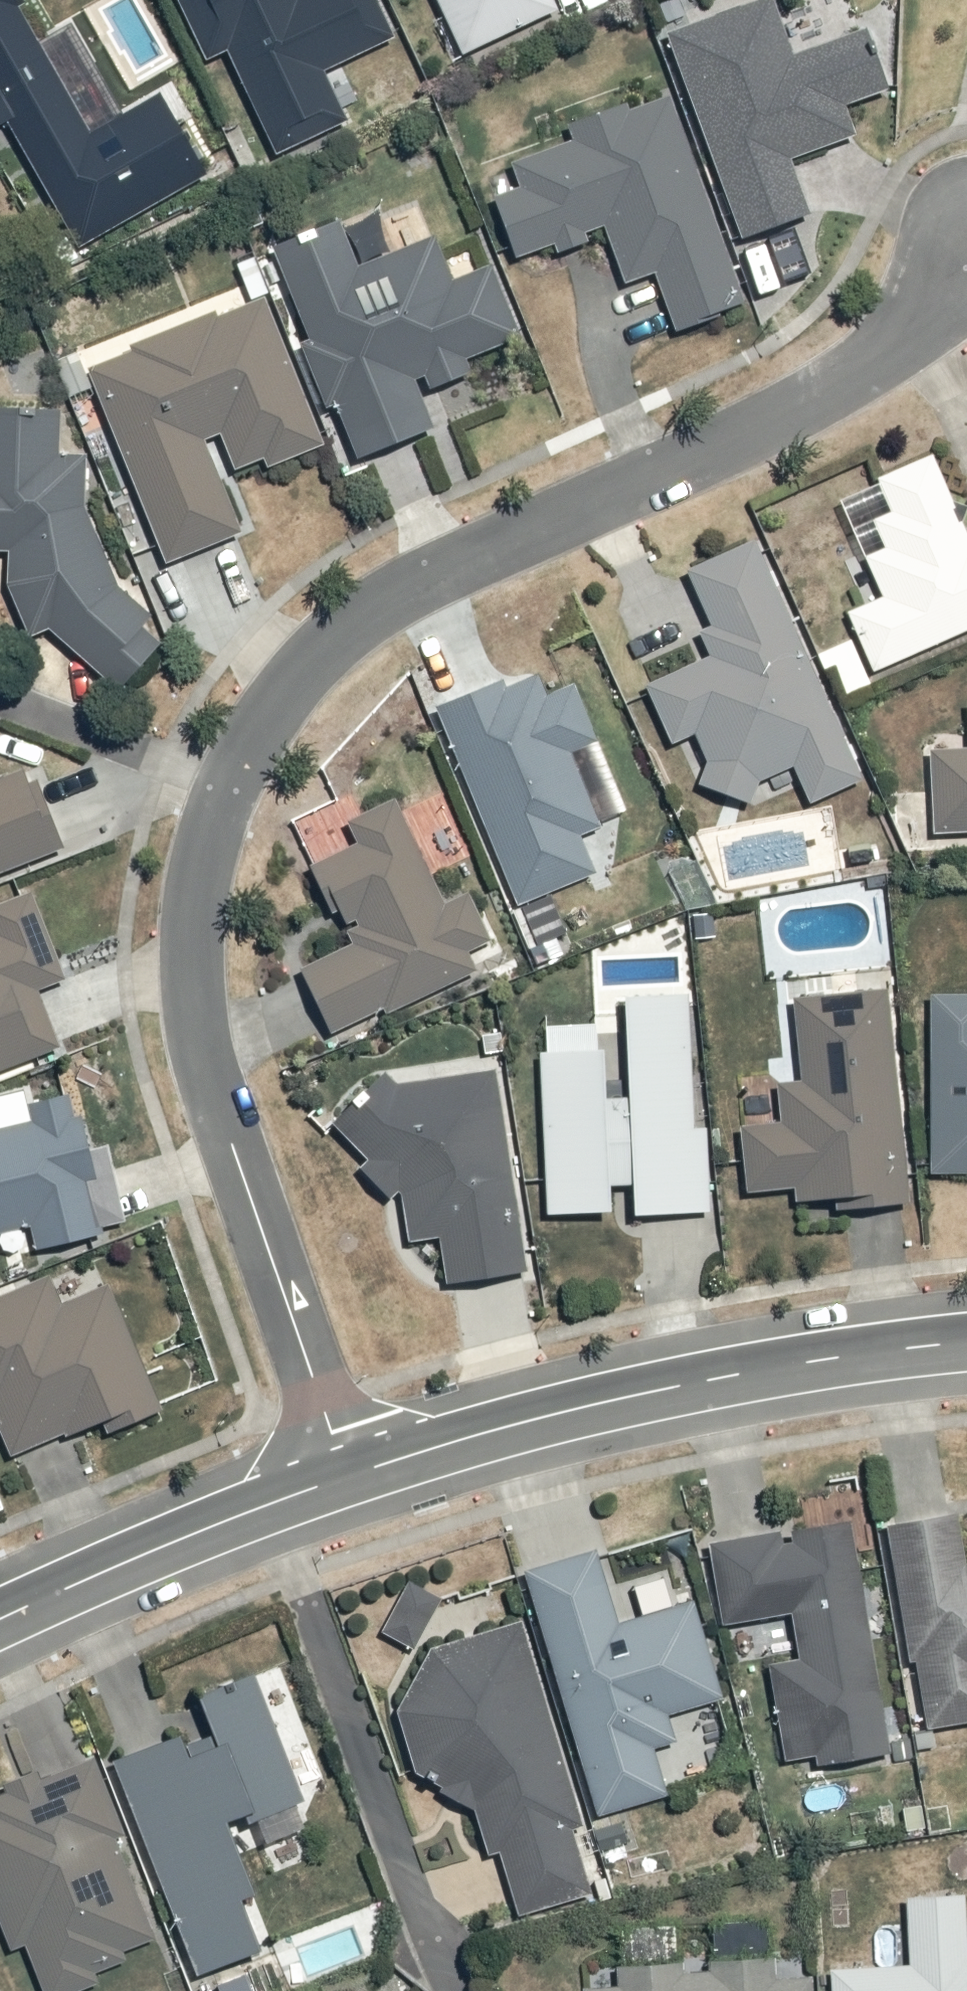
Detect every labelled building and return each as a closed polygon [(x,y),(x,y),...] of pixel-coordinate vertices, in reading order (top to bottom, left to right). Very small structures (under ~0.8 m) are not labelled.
[(3,121),(75,247),(203,173),(158,95),(88,135),(16,9),(25,4),(23,0),(0,0),(0,123),(3,121)] [(204,60),(224,51),(273,154),(345,121),(322,72),(393,39),(374,0),(175,0),(204,60)] [(460,55),(556,11),(551,0),(434,0),(460,55)] [(679,42),(748,238),(818,210),(799,156),(864,133),(856,111),(898,97),(876,35),(805,60),(786,4),(679,42)] [(616,321),(677,300),(686,328),(749,306),(678,97),(580,131),(586,147),(522,168),(531,192),(507,200),(528,261),(615,229),(633,281),(606,291),(616,321)] [(367,461),(400,448),(416,487),(441,476),(425,438),(444,430),(427,389),(442,382),(448,397),(484,382),(477,367),(533,341),(502,265),(493,269),(480,237),(446,251),(423,193),(286,250),(323,341),(309,346),(337,413),(345,409),(367,461)] [(101,376),(169,555),(249,524),(220,449),(233,444),(248,484),(333,452),(278,308),(101,376)] [(0,413),(0,557),(18,557),(17,587),(44,645),(56,632),(131,698),(184,638),(104,568),(103,458),(71,458),(70,412),(0,413)] [(942,454),(884,480),(898,511),(880,519),(893,547),(870,557),(888,595),(851,612),(881,680),(966,640),(966,418),(940,431),(949,450),(942,454)] [(708,791),(749,803),(756,782),(805,768),(821,805),(867,786),(768,546),(699,574),(721,627),(709,632),(723,664),(656,691),(679,746),(705,736),(715,762),(708,791)] [(442,712),(520,903),(598,865),(583,834),(610,821),(575,751),(604,737),(583,688),(556,699),(551,684),(505,684),(442,712)] [(966,835),(966,755),(942,753),(938,835),(966,835)] [(73,852),(47,778),(4,793),(0,783),(0,878),(73,852)] [(311,971),(341,1034),(509,953),(481,895),(462,905),(410,798),(362,821),(376,850),(327,874),(362,946),(311,971)] [(64,1050),(43,987),(69,978),(42,895),(1,909),(10,936),(0,939),(0,1071),(64,1050)] [(753,1131),(753,1196),(804,1193),(804,1209),(912,1204),(900,993),(806,1000),(809,1084),(791,1085),(792,1130),(753,1131)] [(639,998),(645,1217),(718,1215),(716,1129),(704,1129),(701,996),(639,998)] [(940,1175),(966,1175),(966,999),(943,998),(940,1175)] [(550,1055),(556,1218),(624,1218),(624,1191),(638,1191),(635,1099),(620,1100),(618,1052),(609,1052),(608,1022),(555,1024),(556,1055),(550,1055)] [(534,1274),(500,1073),(404,1092),(391,1079),(340,1127),(373,1161),(367,1168),(395,1203),(410,1196),(419,1250),(447,1245),(454,1287),(534,1274)] [(40,1224),(45,1251),(109,1239),(97,1178),(109,1176),(100,1131),(84,1134),(76,1095),(40,1102),(45,1130),(0,1139),(0,1232),(40,1224)] [(0,1303),(0,1411),(19,1459),(139,1412),(144,1425),(168,1416),(118,1289),(74,1306),(64,1278),(0,1303)] [(932,1723),(966,1719),(966,1511),(901,1518),(915,1658),(925,1657),(932,1723)] [(778,1658),(793,1763),(895,1749),(862,1519),(819,1525),(821,1535),(790,1539),(789,1529),(718,1539),(730,1622),(798,1612),(804,1654),(778,1658)] [(536,1571),(604,1811),(696,1785),(674,1708),(730,1692),(703,1600),(627,1622),(607,1551),(536,1571)] [(449,1597),(414,1576),(383,1627),(417,1648),(449,1597)] [(510,1850),(525,1908),(598,1888),(581,1827),(593,1823),(532,1621),(442,1642),(405,1702),(422,1770),(441,1765),(448,1792),(482,1806),(495,1854),(510,1850)] [(126,1759),(202,1967),(268,1942),(249,1893),(266,1887),(240,1817),(310,1791),(264,1668),(211,1687),(232,1744),(223,1748),(217,1733),(201,1739),(199,1732),(126,1759)] [(50,1990),(62,1990),(106,1976),(102,1964),(132,1954),(129,1945),(160,1935),(126,1834),(135,1831),(110,1755),(0,1791),(0,1897),(17,1948),(34,1943),(50,1990)] [(830,1973),(831,1990),(966,1990),(966,1963),(963,1899),(905,1902),(909,1969),(830,1973)] [(595,1990),(823,1990),(822,1969),(792,1969),(791,1907),(715,1908),(717,1966),(687,1966),(686,1917),(625,1918),(626,1963),(594,1964),(595,1990)]
